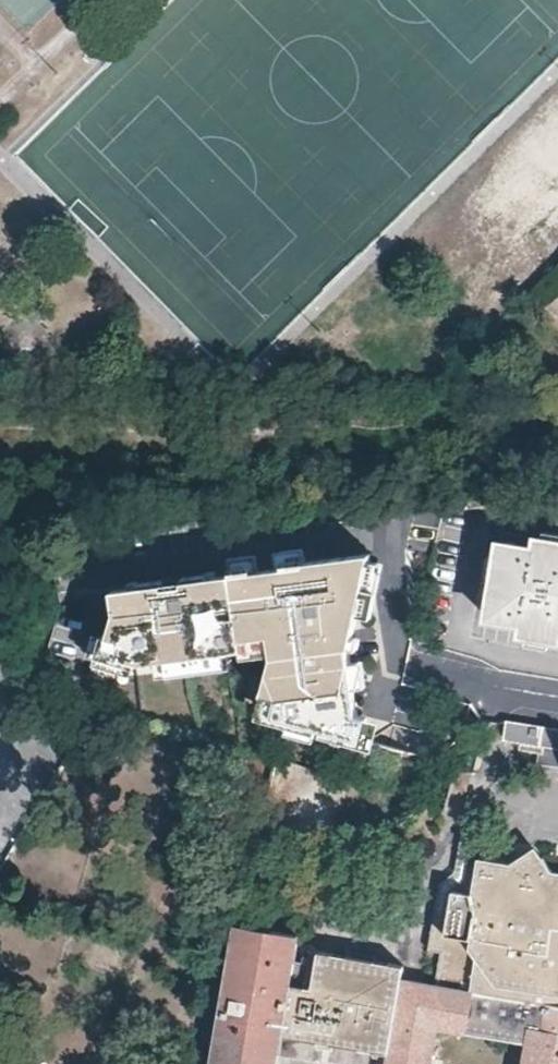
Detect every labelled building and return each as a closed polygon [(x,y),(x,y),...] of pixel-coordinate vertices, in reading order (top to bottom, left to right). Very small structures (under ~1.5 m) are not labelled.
[(536,532),(534,543),(497,537),(486,613),(522,620),(520,629),(557,636),(557,535),(536,532)] [(273,549),(275,563),(297,560),(297,557),(296,547),(273,549)] [(371,548),(297,557),(297,560),(362,552),(365,573),(369,558),(371,548)] [(174,575),(154,578),(155,585),(110,591),(112,606),(105,630),(100,646),(130,655),(137,657),(153,654),(228,645),(239,644),(238,634),(267,630),(269,648),(269,652),(265,667),(271,668),(274,692),(273,696),(267,717),(283,722),(287,712),(313,719),(311,725),(330,730),(338,733),(337,738),(354,743),(356,737),(362,714),(353,711),(350,685),(347,660),(345,644),(343,628),(351,627),(346,588),(361,586),(365,573),(362,552),(297,560),(275,563),(245,567),(222,569),(208,571),(174,575)] [(221,556),(222,569),(245,567),(243,553),(221,556)] [(361,586),(355,612),(368,615),(382,561),(369,558),(365,573),(361,586)] [(174,572),(174,575),(208,571),(207,565),(197,567),(198,569),(174,572)] [(109,583),(110,591),(155,585),(154,578),(154,575),(130,577),(129,575),(120,576),(121,582),(109,583)] [(346,588),(351,627),(355,612),(361,586),(346,588)] [(351,627),(343,628),(345,644),(347,644),(349,634),(351,627)] [(100,646),(105,630),(99,628),(90,658),(126,668),(130,655),(100,646)] [(239,644),(240,652),(269,648),(267,630),(238,634),(239,644)] [(349,634),(347,644),(354,646),(356,636),(349,634)] [(228,645),(153,654),(155,670),(230,660),(228,645)] [(358,658),(347,660),(350,685),(361,684),(358,658)] [(257,691),(273,696),(274,692),(271,668),(265,667),(257,691)] [(313,719),(287,712),(283,722),(281,729),(307,737),(311,725),(313,719)] [(507,716),(505,729),(521,732),(520,738),(542,742),(543,736),(557,738),(557,724),(507,716)] [(337,738),(338,733),(330,730),(328,738),(336,740),(337,738)] [(538,852),(522,849),(506,860),(474,853),(468,890),(450,887),(445,913),(432,910),(425,947),(438,950),(433,980),(557,1001),(557,868),(550,866),(538,852)] [(291,930),(227,919),(206,1063),(271,1063),(277,1028),(384,1042),(379,1063),(462,1063),(465,1062),(472,1063),(486,1063),(492,1033),(519,1038),(514,1063),(557,1063),(557,1001),(433,980),(400,973),(402,963),(316,948),(309,986),(284,983),(291,930)]
